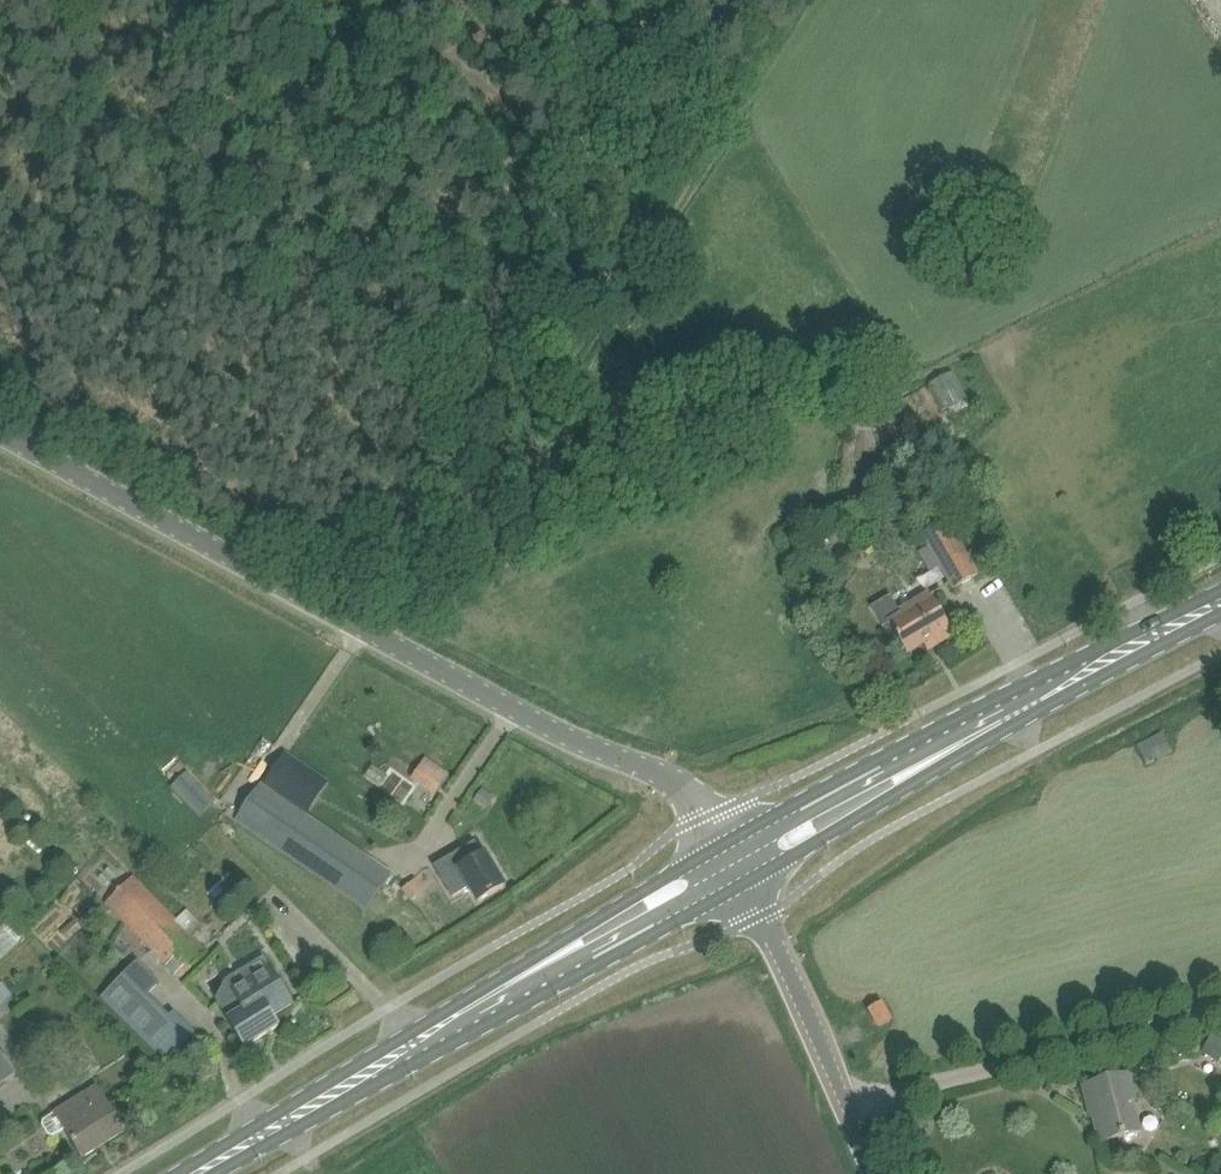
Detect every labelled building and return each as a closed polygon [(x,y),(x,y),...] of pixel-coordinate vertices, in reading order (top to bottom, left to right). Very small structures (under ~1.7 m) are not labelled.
[(928,383),(943,407),(963,395),(948,371),(928,383)] [(980,507),(977,509),(968,514),(973,521),(981,517),(984,514),(980,507)] [(978,575),(946,520),(920,535),(952,590),(978,575)] [(929,573),(938,567),(927,548),(918,553),(929,573)] [(954,634),(950,628),(930,594),(901,612),(891,596),(871,607),(883,627),(889,623),(907,654),(924,644),(928,650),(954,634)] [(1140,762),(1168,752),(1161,732),(1133,742),(1140,762)] [(304,813),(316,795),(325,801),(334,787),(325,781),(287,754),(265,787),(262,785),(238,821),(367,909),(392,873),(304,813)] [(421,763),(412,779),(435,795),(444,779),(421,763)] [(201,815),(203,812),(215,800),(186,771),(172,786),(201,815)] [(472,862),(444,879),(454,897),(471,887),(479,901),(505,886),(485,854),(472,862)] [(107,902),(119,915),(146,942),(164,960),(168,964),(182,977),(208,952),(191,935),(177,921),(176,920),(133,877),(107,902)] [(418,895),(410,884),(402,890),(410,901),(418,895)] [(196,1033),(174,1011),(170,1015),(148,993),(157,983),(159,981),(151,973),(138,960),(101,998),(159,1055),(167,1063),(192,1038),(196,1033)] [(279,1026),(270,1011),(291,998),(268,962),(250,973),(247,967),(238,972),(244,981),(236,987),(241,994),(221,1006),(229,1020),(246,1046),(279,1026)] [(870,1008),(880,1027),(892,1021),(881,1002),(870,1008)] [(1218,1063),(1220,1058),(1220,1041),(1211,1036),(1201,1053),(1218,1063)] [(16,1074),(0,1053),(0,1087),(16,1074)] [(1139,1099),(1138,1097),(1132,1074),(1084,1086),(1089,1106),(1091,1105),(1101,1143),(1140,1133),(1132,1101),(1139,1099)] [(66,1128),(84,1156),(84,1157),(125,1131),(95,1083),(42,1117),(41,1121),(50,1135),(54,1136),(66,1128)]
